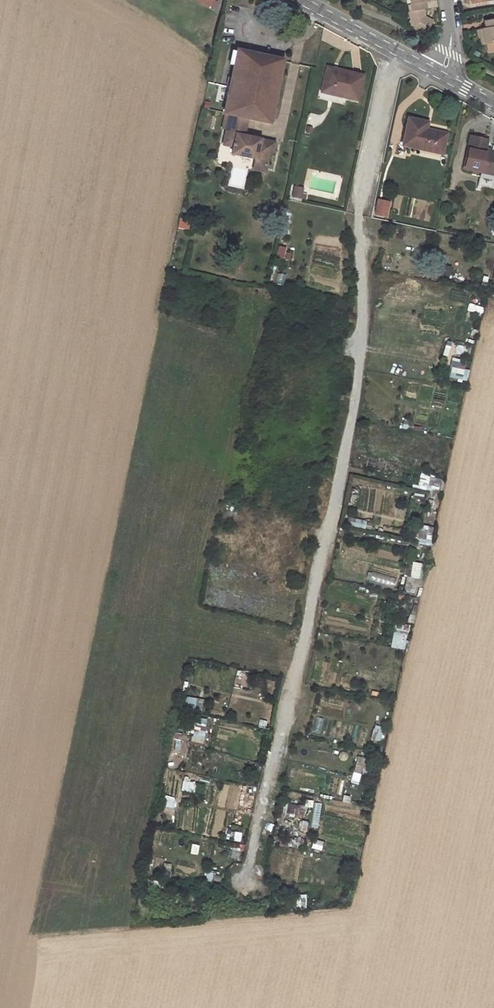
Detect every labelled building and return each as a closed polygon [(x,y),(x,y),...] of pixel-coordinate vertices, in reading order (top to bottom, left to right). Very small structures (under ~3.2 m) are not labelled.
[(433,0),(410,0),(412,11),(423,10),(425,9),(424,2),(433,1),(433,0)] [(412,11),(410,12),(411,19),(424,17),(423,10),(412,11)] [(411,19),(412,26),(426,33),(431,23),(432,21),(424,17),(411,19)] [(479,45),(481,45),(482,54),(493,52),(493,19),(483,21),(485,29),(481,30),(482,37),(478,38),(479,45)] [(278,61),(233,52),(220,115),(227,116),(243,119),(244,120),(265,124),(278,61)] [(357,100),(362,77),(343,72),(342,77),(326,73),(322,92),(357,100)] [(227,116),(224,135),(240,139),(244,120),(243,119),(227,116)] [(441,153),(445,133),(430,130),(429,134),(421,132),(423,122),(408,119),(403,145),(441,153)] [(429,134),(430,130),(426,129),(427,123),(423,122),(421,132),(429,134)] [(240,139),(224,135),(221,149),(230,151),(228,159),(252,164),(252,166),(264,169),(267,156),(270,156),(272,145),(240,139)] [(487,140),(470,137),(463,168),(481,172),(479,185),(493,188),(493,152),(485,150),(487,140)] [(262,177),(264,169),(252,166),(250,175),(262,177)] [(304,187),(294,185),(292,196),(306,199),(307,194),(303,193),(304,187)] [(392,201),(377,198),(374,215),(388,218),(392,201)] [(462,369),(451,366),(447,377),(459,380),(462,369)] [(419,578),(420,563),(411,562),(410,578),(419,578)] [(370,571),(367,581),(392,588),(395,578),(370,571)] [(391,648),(405,649),(406,629),(392,628),(391,648)] [(202,700),(187,697),(185,707),(200,710),(202,700)] [(192,742),(204,742),(205,719),(192,718),(192,742)] [(284,817),(302,819),(303,806),(285,804),(284,817)]
